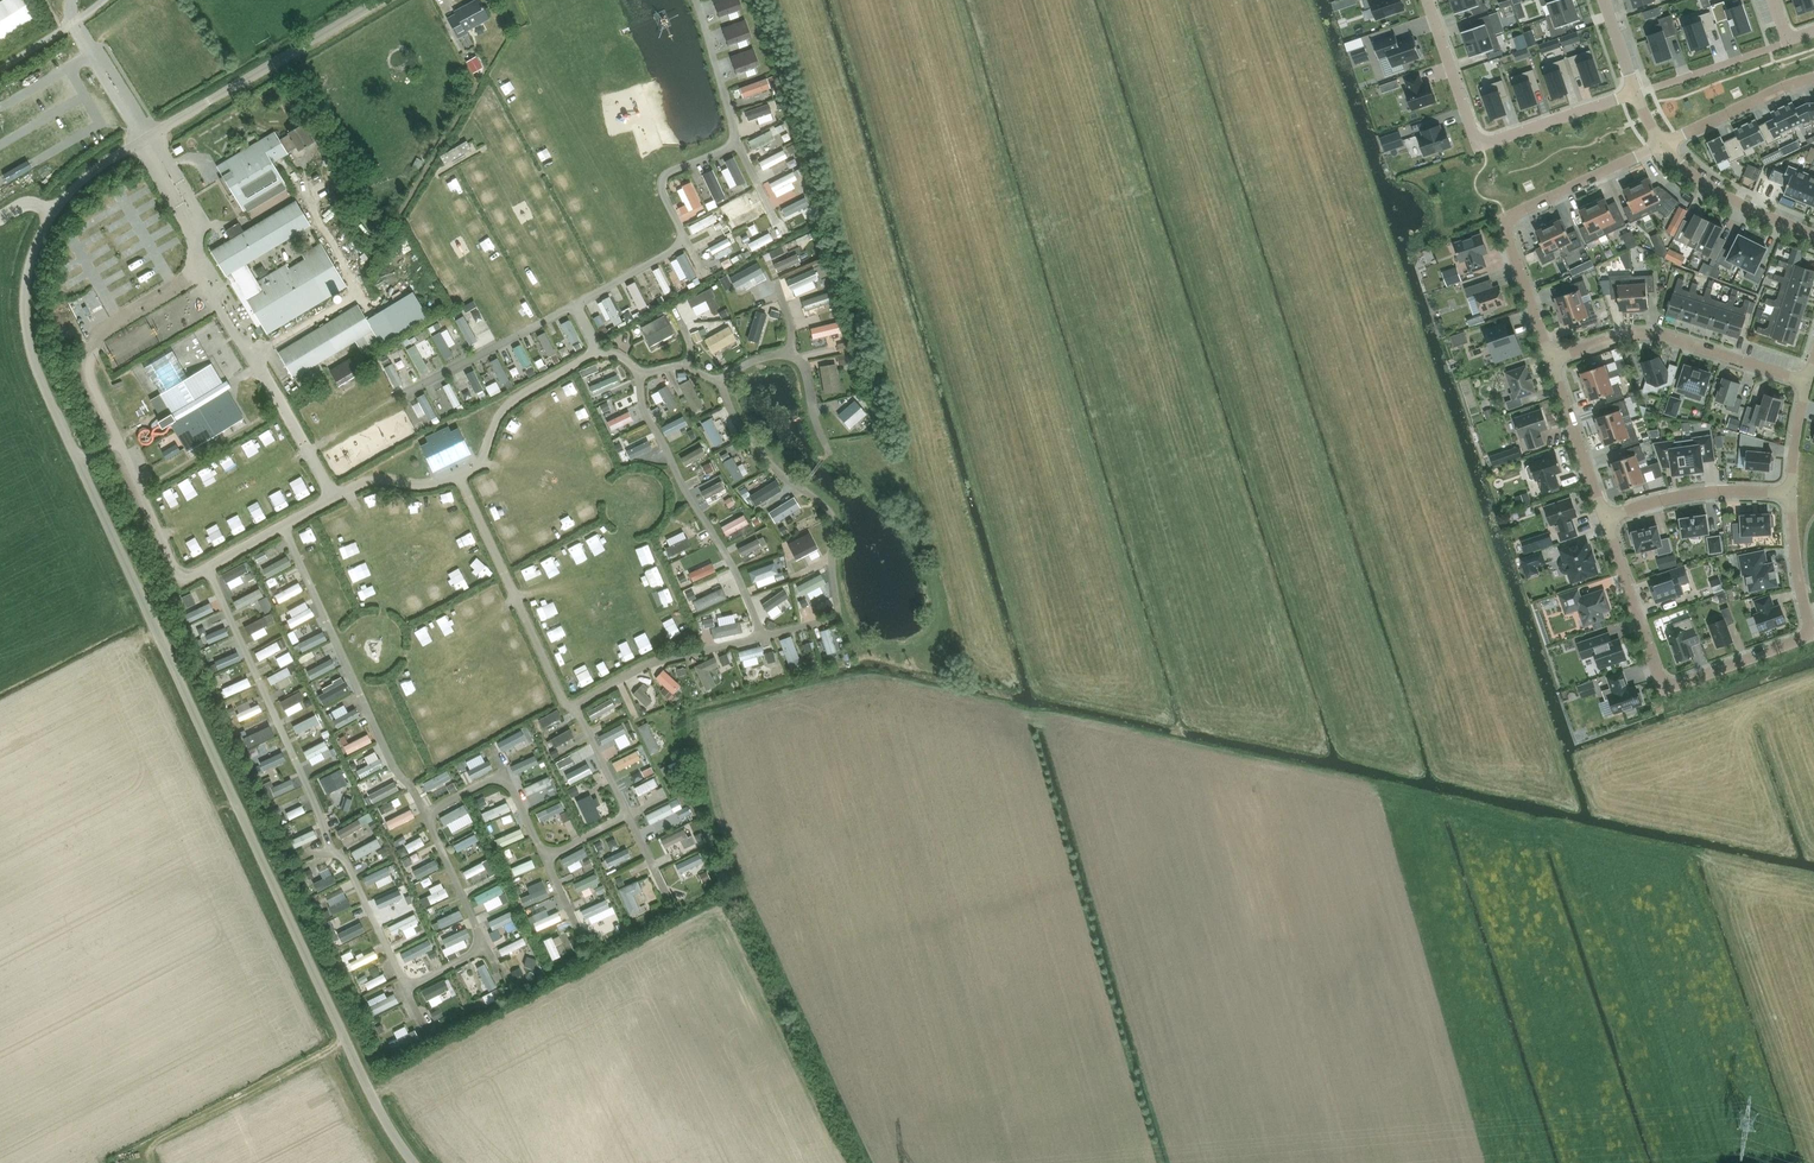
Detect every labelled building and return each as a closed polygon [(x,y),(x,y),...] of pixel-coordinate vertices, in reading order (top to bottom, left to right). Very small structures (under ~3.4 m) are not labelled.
[(37,18),(26,0),(5,0),(0,3),(0,41),(37,18)] [(478,0),(477,0),(455,12),(456,14),(447,19),(458,38),(466,34),(465,31),(488,19),(478,0)] [(713,1),(720,17),(728,14),(737,11),(741,9),(738,0),(715,0),(713,1)] [(1365,9),(1372,7),(1376,20),(1405,10),(1401,0),(1362,0),(1365,9)] [(1451,2),(1455,14),(1471,9),(1473,16),(1488,11),(1485,3),(1483,4),(1482,0),(1455,0),(1451,2)] [(1547,4),(1551,15),(1546,17),(1546,18),(1576,8),(1573,0),(1556,0),(1555,0),(1539,0),(1541,6),(1547,4)] [(1799,14),(1813,9),(1813,8),(1811,0),(1794,0),(1799,14)] [(1751,30),(1742,5),(1727,10),(1724,2),(1711,6),(1717,23),(1729,19),(1735,36),(1751,30)] [(1576,8),(1546,18),(1550,30),(1552,38),(1566,33),(1564,26),(1580,20),(1576,8)] [(1683,21),(1692,50),(1709,45),(1703,29),(1715,25),(1710,12),(1683,21)] [(1462,32),(1466,45),(1496,35),(1489,15),(1475,20),(1477,27),(1462,32)] [(1660,24),(1654,26),(1657,33),(1648,36),(1650,43),(1648,44),(1651,53),(1654,53),(1657,62),(1672,57),(1665,38),(1672,36),(1678,34),(1671,15),(1658,19),(1660,24)] [(744,21),(722,29),(729,46),(737,42),(746,39),(750,38),(744,21)] [(515,53),(522,41),(512,35),(505,47),(515,53)] [(1496,35),(1466,45),(1470,58),(1486,52),(1489,59),(1503,54),(1496,35)] [(1414,37),(1398,43),(1396,36),(1373,43),(1379,59),(1385,78),(1405,71),(1402,64),(1421,57),(1414,37)] [(1365,46),(1351,51),(1355,64),(1369,60),(1365,46)] [(753,50),(731,58),(737,74),(746,71),(755,68),(759,67),(753,50)] [(1601,82),(1590,51),(1568,58),(1574,73),(1580,71),(1582,75),(1586,87),(1601,82)] [(472,72),(473,74),(482,68),(483,68),(476,56),(466,62),(472,72)] [(504,59),(495,64),(499,70),(508,65),(504,59)] [(1569,75),(1564,59),(1542,67),(1553,98),(1568,93),(1564,82),(1562,77),(1569,75)] [(1768,72),(1771,79),(1783,75),(1779,67),(1768,72)] [(538,79),(539,83),(549,81),(545,69),(540,71),(542,78),(538,79)] [(509,70),(499,74),(501,80),(512,76),(509,70)] [(1538,86),(1533,70),(1511,78),(1522,109),(1537,104),(1533,92),(1532,88),(1538,86)] [(738,94),(769,87),(766,74),(735,81),(738,94)] [(1420,75),(1405,80),(1409,92),(1407,93),(1412,109),(1420,107),(1421,108),(1430,105),(1430,103),(1436,101),(1430,85),(1423,87),(1422,84),(1423,84),(1420,75)] [(1743,86),(1746,93),(1758,87),(1755,80),(1743,86)] [(509,92),(518,88),(515,81),(505,85),(509,92)] [(1508,96),(1502,81),(1481,88),(1491,119),(1506,114),(1502,103),(1501,98),(1508,96)] [(522,108),(517,98),(508,103),(514,113),(522,108)] [(746,118),(770,113),(767,100),(743,104),(746,118)] [(565,101),(560,105),(569,119),(574,116),(565,101)] [(556,102),(548,107),(555,119),(563,115),(556,102)] [(1792,102),(1781,107),(1792,129),(1803,124),(1804,128),(1811,124),(1807,103),(1795,109),(1792,102)] [(518,110),(523,117),(529,114),(524,106),(518,110)] [(1774,119),(1766,122),(1775,141),(1783,138),(1781,134),(1792,129),(1781,107),(1771,112),(1774,119)] [(619,108),(618,117),(627,117),(627,112),(637,113),(638,109),(619,108)] [(498,114),(491,118),(497,128),(504,124),(498,114)] [(556,125),(567,134),(573,127),(563,118),(556,125)] [(577,133),(585,129),(578,118),(571,122),(577,133)] [(1756,119),(1745,125),(1755,146),(1766,141),(1768,145),(1775,141),(1766,122),(1759,126),(1756,119)] [(781,120),(769,125),(772,133),(784,128),(781,120)] [(516,125),(520,134),(530,130),(526,121),(516,125)] [(243,212),(286,186),(272,163),(287,154),(285,151),(295,145),(299,151),(313,143),(302,124),(288,133),(289,135),(279,140),(275,132),(217,167),(243,212)] [(1737,136),(1729,140),(1738,159),(1746,155),(1744,152),(1755,146),(1745,125),(1734,130),(1737,136)] [(1423,136),(1418,138),(1424,156),(1451,147),(1445,129),(1441,130),(1440,126),(1422,132),(1423,136)] [(751,151),(760,149),(759,142),(771,140),(769,129),(748,132),(751,151)] [(1400,132),(1385,137),(1388,146),(1403,141),(1400,132)] [(528,139),(538,149),(543,145),(533,135),(528,139)] [(1720,136),(1707,142),(1711,150),(1709,151),(1712,159),(1714,158),(1717,164),(1728,159),(1730,163),(1738,159),(1729,140),(1723,143),(1720,136)] [(513,139),(508,143),(514,151),(519,147),(513,139)] [(466,141),(439,157),(444,165),(471,150),(466,141)] [(183,151),(181,146),(173,150),(176,155),(183,151)] [(759,168),(781,157),(777,148),(755,159),(759,168)] [(524,169),(530,167),(524,153),(518,155),(524,169)] [(584,155),(579,157),(585,170),(590,167),(584,155)] [(1763,159),(1763,178),(1776,178),(1776,159),(1763,159)] [(710,165),(702,169),(713,193),(721,189),(710,165)] [(1749,165),(1744,176),(1757,181),(1762,170),(1749,165)] [(1798,200),(1808,174),(1789,166),(1784,178),(1790,180),(1784,195),(1798,200)] [(476,180),(482,177),(477,167),(471,170),(476,180)] [(790,168),(766,178),(771,190),(796,180),(790,168)] [(563,184),(557,171),(549,175),(556,188),(563,184)] [(1808,174),(1798,200),(1797,203),(1806,207),(1807,204),(1812,206),(1813,200),(1813,176),(1808,174)] [(740,176),(732,177),(735,189),(742,187),(740,176)] [(529,181),(535,195),(543,192),(536,177),(529,181)] [(1645,177),(1635,182),(1646,207),(1654,203),(1657,210),(1666,218),(1679,203),(1679,204),(1680,203),(1663,188),(1656,193),(1649,179),(1646,180),(1645,178),(1646,177),(1645,177)] [(691,178),(681,180),(687,208),(698,206),(691,178)] [(1571,191),(1578,205),(1600,194),(1593,180),(1571,191)] [(1646,207),(1635,182),(1624,187),(1625,187),(1626,190),(1623,191),(1630,206),(1624,209),(1630,223),(1642,217),(1640,212),(1647,209),(1646,207)] [(727,193),(733,190),(729,183),(723,186),(727,193)] [(605,186),(596,191),(600,200),(610,196),(605,186)] [(780,205),(785,215),(810,202),(804,192),(780,205)] [(114,211),(120,207),(111,194),(106,197),(114,211)] [(539,204),(550,213),(556,206),(545,197),(539,204)] [(704,201),(706,207),(715,203),(712,197),(704,201)] [(1601,197),(1591,202),(1606,234),(1625,225),(1619,211),(1612,214),(1605,200),(1602,201),(1601,199),(1602,198),(1601,197)] [(735,210),(743,205),(739,199),(731,203),(735,210)] [(606,205),(614,217),(621,212),(614,200),(606,205)] [(231,240),(211,252),(257,328),(261,325),(267,334),(346,286),(321,244),(301,256),(304,260),(288,269),(286,265),(257,282),(246,264),(310,226),(296,201),(244,232),(238,223),(226,231),(229,236),(231,240)] [(685,201),(675,202),(677,214),(687,212),(685,201)] [(1583,210),(1580,212),(1587,226),(1580,229),(1587,243),(1606,234),(1591,202),(1580,207),(1581,208),(1582,208),(1583,210)] [(734,226),(758,213),(753,203),(729,216),(734,226)] [(802,216),(809,213),(806,206),(799,209),(802,216)] [(1682,222),(1688,211),(1680,206),(1670,225),(1678,229),(1682,222)] [(575,222),(584,217),(579,207),(569,212),(575,222)] [(491,220),(501,216),(498,208),(487,212),(491,220)] [(690,232),(715,219),(710,210),(686,223),(690,232)] [(552,219),(559,227),(564,222),(556,214),(552,219)] [(1691,239),(1699,242),(1709,221),(1695,215),(1689,226),(1682,222),(1673,239),(1688,246),(1691,239)] [(1558,218),(1547,223),(1559,248),(1566,244),(1570,252),(1582,246),(1575,232),(1568,235),(1562,220),(1558,222),(1557,219),(1558,219),(1558,218)] [(744,225),(748,232),(755,229),(752,221),(744,225)] [(1716,260),(1722,248),(1725,244),(1717,240),(1723,228),(1709,221),(1699,242),(1706,245),(1702,253),(1716,260)] [(1536,250),(1543,264),(1555,258),(1552,251),(1559,248),(1547,223),(1537,228),(1537,229),(1538,228),(1539,231),(1536,232),(1543,247),(1536,250)] [(1451,231),(1452,239),(1479,234),(1478,225),(1451,231)] [(577,230),(585,239),(589,235),(581,227),(577,230)] [(740,234),(748,250),(771,237),(766,228),(747,238),(744,232),(740,234)] [(556,233),(561,244),(571,240),(566,229),(556,233)] [(632,233),(624,240),(631,249),(639,243),(632,233)] [(1481,255),(1487,253),(1481,235),(1454,244),(1460,262),(1466,260),(1470,272),(1485,266),(1481,255)] [(1733,263),(1741,267),(1753,242),(1739,235),(1731,252),(1722,248),(1716,260),(1716,262),(1730,269),(1733,263)] [(707,251),(729,244),(726,236),(705,243),(707,251)] [(594,257),(602,254),(597,240),(589,243),(594,257)] [(1767,249),(1753,242),(1741,267),(1748,270),(1745,277),(1759,284),(1766,270),(1758,266),(1767,249)] [(119,248),(131,257),(135,251),(123,243),(119,248)] [(570,248),(576,262),(581,260),(575,246),(570,248)] [(683,249),(674,253),(682,274),(691,271),(683,249)] [(1685,257),(1669,249),(1665,258),(1681,266),(1685,257)] [(1788,263),(1799,266),(1803,252),(1792,249),(1788,263)] [(771,258),(775,269),(798,261),(795,251),(771,258)] [(661,260),(665,269),(670,267),(673,275),(678,273),(671,256),(661,260)] [(598,260),(602,273),(612,270),(608,257),(598,260)] [(1700,257),(1696,265),(1706,269),(1709,261),(1700,257)] [(89,262),(95,274),(102,271),(95,258),(89,262)] [(1784,277),(1784,278),(1811,287),(1813,278),(1813,271),(1799,266),(1788,263),(1779,260),(1777,266),(1785,268),(1786,271),(1784,277)] [(733,286),(761,271),(757,262),(728,277),(733,286)] [(656,263),(650,267),(660,289),(667,286),(656,263)] [(791,293),(813,286),(811,279),(817,277),(813,265),(785,274),(791,293)] [(650,282),(655,279),(648,268),(643,271),(650,282)] [(1444,277),(1447,286),(1461,281),(1458,273),(1444,277)] [(1782,285),(1779,292),(1807,301),(1811,287),(1784,278),(1784,277),(1770,273),(1769,278),(1773,280),(1780,282),(1782,285)] [(1640,285),(1632,285),(1634,313),(1646,312),(1646,311),(1645,311),(1645,308),(1648,308),(1647,292),(1654,292),(1653,276),(1640,277),(1640,285)] [(633,303),(642,299),(632,277),(623,281),(633,303)] [(767,278),(739,287),(743,301),(772,292),(767,278)] [(1623,313),(1634,313),(1632,285),(1624,286),(1624,278),(1610,279),(1611,294),(1619,294),(1620,310),(1623,310),(1623,313),(1622,313),(1623,313)] [(1667,315),(1681,320),(1693,283),(1690,292),(1683,290),(1681,287),(1684,280),(1678,278),(1667,315)] [(1553,302),(1557,313),(1583,304),(1580,296),(1588,294),(1584,281),(1569,286),(1571,293),(1556,298),(1557,302),(1554,302),(1553,302)] [(543,292),(539,283),(530,288),(534,297),(543,292)] [(1475,295),(1481,313),(1505,305),(1499,287),(1483,292),(1480,283),(1464,289),(1468,298),(1475,295)] [(1681,320),(1696,324),(1707,287),(1704,297),(1697,294),(1696,292),(1698,284),(1693,283),(1681,320)] [(708,305),(709,307),(717,303),(708,284),(686,295),(694,312),(708,305)] [(383,292),(388,303),(401,296),(395,285),(383,292)] [(799,294),(804,309),(821,303),(821,304),(828,301),(823,286),(799,294)] [(1696,324),(1710,329),(1719,301),(1711,299),(1710,296),(1712,289),(1707,287),(1696,324)] [(1767,298),(1765,303),(1802,315),(1807,301),(1779,292),(1777,299),(1774,301),(1767,298)] [(413,293),(367,321),(381,343),(426,315),(413,293)] [(602,310),(607,318),(617,312),(606,293),(586,304),(592,316),(602,310)] [(1710,329),(1724,333),(1736,296),(1731,295),(1728,302),(1726,304),(1719,301),(1710,329)] [(1739,338),(1747,313),(1752,314),(1755,303),(1750,302),(1750,301),(1745,299),(1743,307),(1740,308),(1733,306),(1736,297),(1736,296),(1724,333),(1739,338)] [(547,308),(544,298),(537,300),(541,310),(547,308)] [(669,308),(674,316),(687,309),(682,301),(669,308)] [(1557,313),(1561,324),(1561,323),(1564,322),(1565,325),(1580,320),(1583,327),(1597,322),(1590,301),(1583,304),(1557,313)] [(1597,316),(1608,312),(1605,302),(1593,307),(1597,316)] [(1763,313),(1761,318),(1798,329),(1802,315),(1765,303),(1765,304),(1775,307),(1772,314),(1770,315),(1763,313)] [(358,305),(278,353),(293,378),(355,341),(363,355),(381,343),(367,321),(358,305)] [(469,317),(476,314),(472,305),(465,309),(469,317)] [(1509,309),(1513,321),(1523,318),(1518,306),(1509,309)] [(754,307),(746,338),(756,340),(764,310),(754,307)] [(661,311),(638,322),(652,350),(662,345),(658,338),(671,331),(661,311)] [(463,314),(454,318),(467,344),(476,339),(463,314)] [(1485,322),(1482,314),(1467,319),(1470,327),(1485,322)] [(565,343),(576,338),(567,316),(556,320),(565,343)] [(808,319),(809,332),(838,330),(837,317),(808,319)] [(696,327),(708,326),(707,318),(695,319),(696,327)] [(1793,344),(1798,329),(1761,318),(1770,321),(1768,328),(1765,329),(1758,327),(1756,332),(1793,344)] [(702,334),(710,352),(735,340),(727,322),(702,334)] [(1484,331),(1489,345),(1490,344),(1496,361),(1521,353),(1515,334),(1509,337),(1504,324),(1484,331)] [(695,326),(688,328),(692,339),(699,336),(695,326)] [(460,351),(454,339),(446,343),(438,327),(429,332),(443,359),(460,351)] [(543,327),(535,331),(546,354),(554,351),(543,327)] [(1458,342),(1459,346),(1468,343),(1464,332),(1450,337),(1453,344),(1458,342)] [(410,342),(415,338),(412,333),(400,340),(419,372),(426,367),(410,342)] [(846,347),(846,338),(834,338),(835,362),(847,361),(846,347)] [(520,365),(527,363),(520,341),(513,343),(520,365)] [(818,345),(819,353),(831,352),(830,344),(818,345)] [(1601,348),(1604,358),(1610,357),(1607,346),(1601,348)] [(189,377),(173,351),(144,368),(160,394),(150,400),(162,419),(158,421),(162,428),(170,424),(187,452),(243,418),(226,390),(231,388),(227,380),(226,380),(227,381),(222,383),(211,364),(189,377)] [(497,381),(505,378),(496,353),(488,356),(497,381)] [(335,382),(338,387),(354,378),(360,374),(351,358),(329,371),(335,382)] [(837,387),(834,359),(818,360),(821,389),(837,387)] [(1583,388),(1610,379),(1628,373),(1623,359),(1615,362),(1618,370),(1609,373),(1607,365),(1581,373),(1583,377),(1580,378),(1580,377),(1579,377),(1583,388)] [(1654,359),(1641,364),(1647,381),(1645,389),(1658,393),(1661,384),(1666,382),(1673,384),(1678,367),(1670,364),(1668,370),(1662,368),(1659,361),(1654,359)] [(391,384),(398,380),(389,361),(381,365),(391,384)] [(402,385),(411,381),(405,366),(396,369),(402,385)] [(1521,398),(1535,393),(1531,382),(1532,382),(1530,376),(1529,376),(1526,366),(1506,373),(1513,393),(1510,394),(1512,400),(1506,402),(1509,410),(1523,405),(1521,398)] [(1680,386),(1678,391),(1684,393),(1686,388),(1703,393),(1703,394),(1704,394),(1704,393),(1709,375),(1710,375),(1710,374),(1709,374),(1701,371),(1695,369),(1686,367),(1686,366),(1685,367),(1686,367),(1680,385),(1679,386),(1680,386)] [(459,371),(462,381),(469,379),(472,388),(479,386),(473,367),(459,371)] [(585,380),(591,394),(619,383),(613,369),(585,380)] [(687,374),(677,378),(690,409),(700,405),(687,374)] [(483,383),(486,390),(499,384),(496,377),(483,383)] [(446,378),(439,382),(451,404),(458,401),(446,378)] [(1738,413),(1742,400),(1736,397),(1740,384),(1723,378),(1716,400),(1727,404),(1726,409),(1738,413)] [(1610,379),(1583,388),(1586,399),(1587,399),(1587,398),(1589,397),(1590,400),(1606,395),(1608,402),(1623,397),(1618,384),(1612,386),(1610,379)] [(655,384),(664,404),(673,400),(664,380),(655,384)] [(562,383),(560,389),(570,393),(573,387),(562,383)] [(423,391),(415,394),(426,420),(434,416),(423,391)] [(849,426),(866,410),(851,395),(835,411),(849,426)] [(1779,407),(1781,408),(1784,398),(1774,395),(1774,398),(1766,395),(1761,411),(1754,409),(1749,422),(1762,426),(1765,419),(1774,422),(1779,407)] [(1670,396),(1665,413),(1677,417),(1682,400),(1670,396)] [(1594,422),(1598,433),(1624,424),(1621,416),(1629,414),(1624,401),(1610,406),(1612,413),(1597,418),(1598,422),(1595,423),(1595,422),(1594,422)] [(581,403),(575,406),(581,420),(587,417),(581,403)] [(627,407),(603,415),(608,428),(631,420),(627,407)] [(1538,432),(1547,429),(1541,410),(1514,419),(1521,438),(1525,436),(1529,449),(1544,444),(1541,436),(1540,436),(1538,432)] [(681,412),(659,421),(665,434),(686,424),(681,412)] [(710,442),(720,438),(708,413),(699,418),(710,442)] [(501,427),(507,430),(513,420),(507,416),(501,427)] [(414,427),(422,424),(420,417),(411,421),(414,427)] [(1740,421),(1730,418),(1727,428),(1737,431),(1740,421)] [(622,440),(646,427),(642,420),(618,433),(622,440)] [(1624,424),(1598,433),(1602,444),(1602,443),(1605,442),(1606,445),(1621,440),(1623,447),(1638,442),(1634,429),(1626,432),(1624,424)] [(1756,429),(1743,425),(1741,432),(1754,436),(1756,429)] [(451,431),(448,426),(424,437),(427,443),(420,446),(429,466),(433,464),(436,470),(468,455),(465,449),(467,448),(458,428),(451,431)] [(257,435),(260,441),(269,437),(266,430),(257,435)] [(594,431),(589,434),(594,445),(600,443),(594,431)] [(1746,469),(1769,471),(1771,453),(1761,452),(1762,441),(1741,434),(1739,456),(1747,456),(1746,469)] [(1693,439),(1685,440),(1689,473),(1693,473),(1694,476),(1702,475),(1701,472),(1703,472),(1701,457),(1713,455),(1710,436),(1693,438),(1693,439)] [(1724,448),(1722,436),(1715,437),(1716,449),(1724,448)] [(629,442),(633,454),(649,449),(645,437),(629,442)] [(260,443),(263,451),(275,447),(272,438),(260,443)] [(492,452),(498,454),(502,441),(496,439),(492,452)] [(1683,474),(1689,473),(1685,440),(1674,442),(1674,441),(1655,444),(1661,462),(1671,461),(1673,475),(1675,475),(1675,478),(1683,477),(1683,474)] [(245,441),(234,447),(239,454),(249,448),(245,441)] [(684,464),(704,452),(698,441),(677,453),(684,464)] [(1502,447),(1505,457),(1517,453),(1514,444),(1502,447)] [(1609,467),(1613,478),(1639,469),(1637,461),(1644,459),(1640,446),(1625,451),(1627,458),(1612,463),(1613,467),(1610,467),(1609,467)] [(252,449),(244,453),(249,461),(256,456),(252,449)] [(226,454),(215,459),(218,466),(230,461),(226,454)] [(1554,475),(1562,472),(1556,454),(1529,463),(1530,465),(1527,466),(1526,469),(1529,479),(1532,481),(1535,480),(1535,481),(1537,481),(1542,493),(1560,487),(1557,479),(1556,480),(1554,475)] [(700,460),(705,472),(713,469),(708,457),(700,460)] [(278,471),(285,462),(280,458),(273,468),(278,471)] [(1658,463),(1639,469),(1613,478),(1617,489),(1618,489),(1617,488),(1620,487),(1621,490),(1646,482),(1644,473),(1652,471),(1655,479),(1663,476),(1658,463)] [(194,471),(198,479),(209,473),(205,466),(194,471)] [(1563,481),(1575,478),(1573,473),(1561,476),(1563,481)] [(483,479),(487,486),(495,482),(492,474),(483,479)] [(754,503),(780,488),(773,475),(747,490),(754,503)] [(175,484),(179,491),(189,485),(185,477),(175,484)] [(706,502),(725,494),(719,477),(699,485),(706,502)] [(295,495),(307,491),(305,485),(293,489),(295,495)] [(371,504),(369,492),(359,493),(361,505),(371,504)] [(773,519),(798,503),(791,492),(766,508),(773,519)] [(1531,502),(1527,493),(1515,497),(1518,507),(1531,502)] [(416,497),(401,499),(403,508),(418,506),(416,497)] [(1561,541),(1577,535),(1573,523),(1572,523),(1570,519),(1577,516),(1571,498),(1545,507),(1551,525),(1555,524),(1561,541)] [(253,517),(261,513),(256,501),(247,505),(253,517)] [(614,522),(627,516),(620,503),(608,508),(614,522)] [(580,511),(583,517),(595,512),(592,505),(580,511)] [(741,510),(718,521),(723,531),(746,520),(741,510)] [(1706,515),(1680,519),(1683,538),(1709,534),(1706,515)] [(1742,524),(1734,524),(1735,543),(1753,542),(1752,534),(1771,533),(1770,527),(1774,527),(1773,518),(1770,518),(1770,515),(1741,517),(1742,524)] [(563,528),(574,522),(571,516),(560,522),(563,528)] [(233,531),(242,524),(238,519),(229,526),(233,531)] [(208,542),(220,536),(211,520),(200,526),(208,542)] [(329,522),(324,525),(330,538),(335,535),(329,522)] [(1630,535),(1633,544),(1635,543),(1637,552),(1656,547),(1658,555),(1672,552),(1668,538),(1661,540),(1657,526),(1632,533),(1633,534),(1630,535)] [(585,534),(588,540),(598,535),(595,528),(585,534)] [(539,536),(542,541),(553,536),(550,530),(539,536)] [(740,552),(763,542),(760,533),(736,543),(740,552)] [(811,534),(790,544),(798,560),(809,555),(818,550),(819,550),(811,534)] [(469,535),(462,538),(468,548),(474,546),(469,535)] [(1720,536),(1707,538),(1710,554),(1722,552),(1720,536)] [(1529,553),(1548,546),(1545,537),(1530,542),(1531,544),(1526,546),(1529,553)] [(185,547),(188,553),(197,549),(195,543),(185,547)] [(1562,551),(1564,558),(1562,560),(1560,563),(1559,566),(1559,569),(1561,572),(1563,574),(1566,574),(1570,574),(1572,582),(1597,573),(1593,562),(1595,561),(1592,553),(1590,554),(1586,543),(1562,551)] [(638,544),(632,546),(640,561),(646,559),(638,544)] [(680,557),(684,569),(707,561),(703,550),(680,557)] [(1753,591),(1778,586),(1773,563),(1765,564),(1762,551),(1739,556),(1741,565),(1744,565),(1746,574),(1750,574),(1753,591)] [(267,575),(290,565),(285,552),(262,563),(267,575)] [(548,553),(537,558),(541,566),(551,561),(548,553)] [(1525,570),(1545,563),(1541,553),(1521,559),(1525,570)] [(1677,566),(1674,555),(1657,559),(1660,570),(1677,566)] [(792,570),(800,565),(795,556),(787,560),(792,570)] [(246,571),(242,563),(221,573),(225,581),(246,571)] [(480,575),(487,567),(481,563),(474,571),(480,575)] [(749,564),(749,578),(773,576),(772,563),(749,564)] [(1651,587),(1656,603),(1672,597),(1673,599),(1681,596),(1680,595),(1683,594),(1680,585),(1689,582),(1684,566),(1664,573),(1666,581),(1651,587)] [(718,577),(729,572),(727,567),(716,572),(718,577)] [(265,586),(273,583),(271,576),(263,579),(265,586)] [(453,587),(464,582),(462,576),(451,581),(453,587)] [(1719,578),(1709,581),(1714,594),(1723,590),(1719,578)] [(296,580),(272,591),(278,602),(302,591),(296,580)] [(350,585),(354,600),(362,597),(358,583),(350,585)] [(237,609),(262,595),(256,584),(231,598),(237,609)] [(719,584),(690,598),(696,609),(724,595),(719,584)] [(759,599),(765,610),(788,596),(782,586),(759,599)] [(476,592),(485,607),(494,602),(486,587),(476,592)] [(441,589),(428,593),(430,600),(443,595),(441,589)] [(1601,612),(1609,610),(1603,591),(1580,599),(1577,591),(1560,597),(1565,611),(1578,606),(1583,619),(1586,618),(1588,624),(1604,619),(1601,612)] [(1755,615),(1761,631),(1775,626),(1778,627),(1782,625),(1784,623),(1786,622),(1780,606),(1774,608),(1769,595),(1754,600),(1759,614),(1755,615)] [(261,597),(256,602),(265,612),(271,607),(261,597)] [(188,607),(193,618),(211,609),(206,598),(188,607)] [(412,612),(422,605),(418,600),(409,607),(412,612)] [(535,615),(541,612),(536,600),(530,602),(535,615)] [(292,626),(312,616),(307,606),(287,617),(292,626)] [(1733,642),(1727,626),(1734,623),(1728,608),(1721,610),(1724,619),(1708,625),(1717,648),(1733,642)] [(1686,612),(1677,616),(1679,621),(1689,618),(1686,612)] [(263,614),(243,622),(248,633),(267,625),(263,614)] [(711,624),(714,635),(740,627),(737,617),(711,624)] [(1668,637),(1672,650),(1677,662),(1694,656),(1690,646),(1699,643),(1690,618),(1674,625),(1677,633),(1668,637)] [(447,625),(452,636),(462,631),(456,620),(447,625)] [(420,635),(433,629),(429,621),(417,627),(420,635)] [(827,656),(837,652),(826,624),(816,628),(827,656)] [(207,640),(223,636),(220,626),(204,630),(207,640)] [(709,627),(696,631),(701,650),(713,646),(709,627)] [(544,630),(547,642),(552,641),(549,628),(544,630)] [(789,631),(774,637),(778,648),(785,667),(800,661),(789,631)] [(505,639),(512,651),(522,645),(515,633),(505,639)] [(1599,669),(1626,659),(1619,639),(1608,643),(1605,634),(1578,644),(1583,659),(1595,655),(1599,669)] [(421,639),(423,647),(435,643),(433,635),(421,639)] [(257,657),(279,647),(275,638),(253,649),(257,657)] [(228,644),(211,650),(217,666),(234,659),(228,644)] [(760,656),(758,644),(736,647),(737,658),(760,656)] [(309,648),(295,656),(302,667),(316,659),(309,648)] [(771,648),(763,650),(766,660),(774,658),(771,648)] [(559,664),(565,662),(559,650),(553,652),(559,664)] [(618,661),(629,657),(627,652),(616,656),(618,661)] [(701,683),(703,689),(714,685),(708,668),(719,664),(714,652),(696,660),(704,681),(701,683)] [(276,658),(278,664),(292,659),(289,653),(276,658)] [(308,679),(338,665),(333,656),(303,670),(308,679)] [(1639,660),(1630,664),(1635,678),(1645,675),(1639,660)] [(265,673),(269,683),(276,680),(279,688),(292,682),(286,665),(265,673)] [(658,670),(653,674),(664,685),(669,681),(658,670)] [(1641,703),(1643,702),(1640,693),(1638,694),(1635,686),(1629,689),(1623,672),(1607,678),(1611,689),(1603,692),(1606,700),(1610,699),(1615,714),(1625,710),(1626,712),(1635,709),(1634,707),(1642,704),(1641,703)] [(245,673),(219,684),(223,694),(249,684),(245,673)] [(1585,674),(1575,677),(1577,683),(1587,680),(1585,674)] [(316,692),(322,703),(350,689),(344,678),(316,692)] [(318,680),(313,685),(318,692),(324,687),(318,680)] [(641,706),(652,701),(645,681),(633,686),(641,706)] [(1577,686),(1581,698),(1596,693),(1592,681),(1577,686)] [(282,706),(302,701),(299,690),(279,696),(282,706)] [(538,703),(547,694),(543,690),(533,699),(538,703)] [(593,702),(597,717),(607,714),(605,707),(614,705),(612,697),(593,702)] [(257,699),(234,705),(237,717),(260,712),(257,699)] [(326,705),(328,711),(341,708),(339,701),(326,705)] [(328,718),(333,728),(358,715),(353,705),(328,718)] [(313,713),(290,720),(293,730),(317,723),(313,713)] [(597,731),(602,742),(626,730),(620,720),(597,731)] [(649,753),(659,748),(646,722),(636,726),(649,753)] [(570,730),(567,724),(548,733),(554,745),(573,737),(570,730)] [(246,744),(268,736),(264,726),(242,735),(246,744)] [(518,728),(500,735),(504,745),(522,737),(518,728)] [(341,742),(346,751),(370,739),(365,730),(341,742)] [(632,743),(629,733),(615,738),(618,748),(632,743)] [(306,757),(327,747),(322,737),(301,747),(306,757)] [(620,764),(638,758),(635,749),(616,755),(620,764)] [(256,760),(260,770),(281,760),(277,751),(256,760)] [(483,756),(478,758),(476,753),(467,756),(470,763),(460,768),(463,776),(487,766),(483,756)] [(529,753),(513,758),(514,763),(531,758),(529,753)] [(358,774),(381,763),(377,754),(354,765),(358,774)] [(563,772),(567,780),(584,771),(579,763),(563,772)] [(385,764),(376,769),(380,776),(389,771),(385,764)] [(338,792),(335,786),(344,783),(337,766),(318,773),(327,796),(338,792)] [(425,787),(450,775),(445,766),(420,778),(425,787)] [(545,793),(552,792),(547,772),(525,778),(529,794),(544,791),(545,793)] [(636,793),(656,785),(651,775),(631,783),(636,793)] [(272,794),(293,785),(289,776),(268,786),(272,794)] [(368,789),(373,798),(394,786),(389,777),(368,789)] [(452,777),(444,781),(449,790),(456,786),(452,777)] [(360,791),(368,787),(363,779),(356,783),(360,791)] [(419,780),(413,783),(419,792),(424,789),(419,780)] [(661,786),(654,789),(656,796),(664,793),(661,786)] [(600,815),(595,795),(590,797),(588,788),(574,791),(581,820),(600,815)] [(343,804),(350,801),(347,794),(340,798),(343,804)] [(380,810),(399,802),(396,794),(377,802),(380,810)] [(502,795),(477,806),(481,815),(506,805),(502,795)] [(539,818),(562,806),(557,798),(534,810),(539,818)] [(461,799),(438,810),(443,821),(466,809),(461,799)] [(666,799),(643,813),(650,824),(673,810),(666,799)] [(286,816),(303,810),(300,801),(283,807),(286,816)] [(387,825),(412,815),(408,805),(383,815),(387,825)] [(461,822),(470,818),(467,811),(458,815),(461,822)] [(369,827),(366,819),(359,822),(355,815),(337,823),(342,834),(354,828),(356,833),(369,827)] [(487,821),(490,828),(503,822),(500,815),(487,821)] [(293,845),(315,835),(310,825),(288,834),(293,845)] [(515,826),(497,834),(501,841),(519,834),(515,826)] [(659,837),(664,846),(685,835),(681,826),(659,837)] [(544,827),(542,835),(550,836),(552,829),(544,827)] [(402,838),(406,848),(422,841),(418,831),(402,838)] [(473,831),(451,837),(454,846),(476,839),(473,831)] [(357,853),(379,843),(375,834),(353,844),(357,853)] [(682,848),(695,844),(692,836),(680,840),(682,848)] [(592,842),(597,849),(602,845),(597,838),(592,842)] [(503,855),(510,852),(506,843),(499,846),(503,855)] [(624,844),(601,855),(606,866),(629,855),(624,844)] [(414,847),(406,850),(410,858),(417,855),(414,847)] [(673,861),(677,871),(697,863),(693,853),(673,861)] [(431,854),(410,864),(415,874),(436,864),(431,854)] [(528,854),(508,862),(512,873),(533,865),(528,854)] [(466,874),(483,865),(478,856),(456,868),(464,884),(470,881),(466,874)] [(379,859),(365,868),(371,878),(385,869),(379,859)] [(317,866),(320,872),(328,868),(326,862),(317,866)] [(577,889),(597,880),(592,870),(572,878),(577,889)] [(314,887),(333,880),(330,872),(311,880),(314,887)] [(470,887),(475,901),(487,897),(489,903),(501,899),(494,879),(470,887)] [(616,888),(626,911),(637,906),(632,893),(640,890),(635,880),(616,888)] [(535,881),(517,888),(523,902),(541,895),(535,881)] [(419,892),(424,902),(446,892),(441,882),(419,892)] [(376,892),(380,902),(403,893),(399,883),(376,892)] [(326,901),(331,911),(348,903),(343,892),(326,901)] [(589,918),(611,910),(606,896),(583,904),(589,918)] [(506,930),(516,924),(506,905),(485,916),(490,925),(501,920),(506,930)] [(453,907),(429,917),(432,927),(457,917),(453,907)] [(534,918),(528,921),(532,929),(552,920),(548,911),(544,913),(541,907),(530,911),(534,918)] [(414,930),(409,919),(415,917),(411,909),(389,919),(394,930),(399,928),(402,935),(414,930)] [(328,916),(332,924),(339,920),(335,913),(328,916)] [(358,919),(350,922),(348,917),(339,920),(341,928),(333,931),(337,939),(362,930),(358,919)] [(438,934),(442,944),(465,936),(461,926),(438,934)] [(564,928),(558,930),(563,947),(575,944),(573,939),(568,940),(564,928)] [(550,958),(559,953),(548,931),(540,936),(550,958)] [(520,933),(496,944),(500,954),(524,942),(520,933)] [(402,943),(410,962),(418,959),(414,950),(429,945),(425,934),(402,943)] [(347,947),(350,954),(353,953),(356,962),(374,956),(370,945),(357,950),(355,945),(347,947)] [(456,971),(469,964),(466,958),(453,966),(456,971)] [(484,963),(475,968),(485,988),(494,983),(484,963)] [(379,969),(361,979),(365,986),(383,975),(379,969)] [(425,998),(448,992),(446,985),(439,987),(437,979),(421,984),(425,998)] [(368,1001),(371,1010),(396,1001),(393,992),(368,1001)] [(404,1007),(377,1019),(381,1030),(409,1018),(404,1007)]
